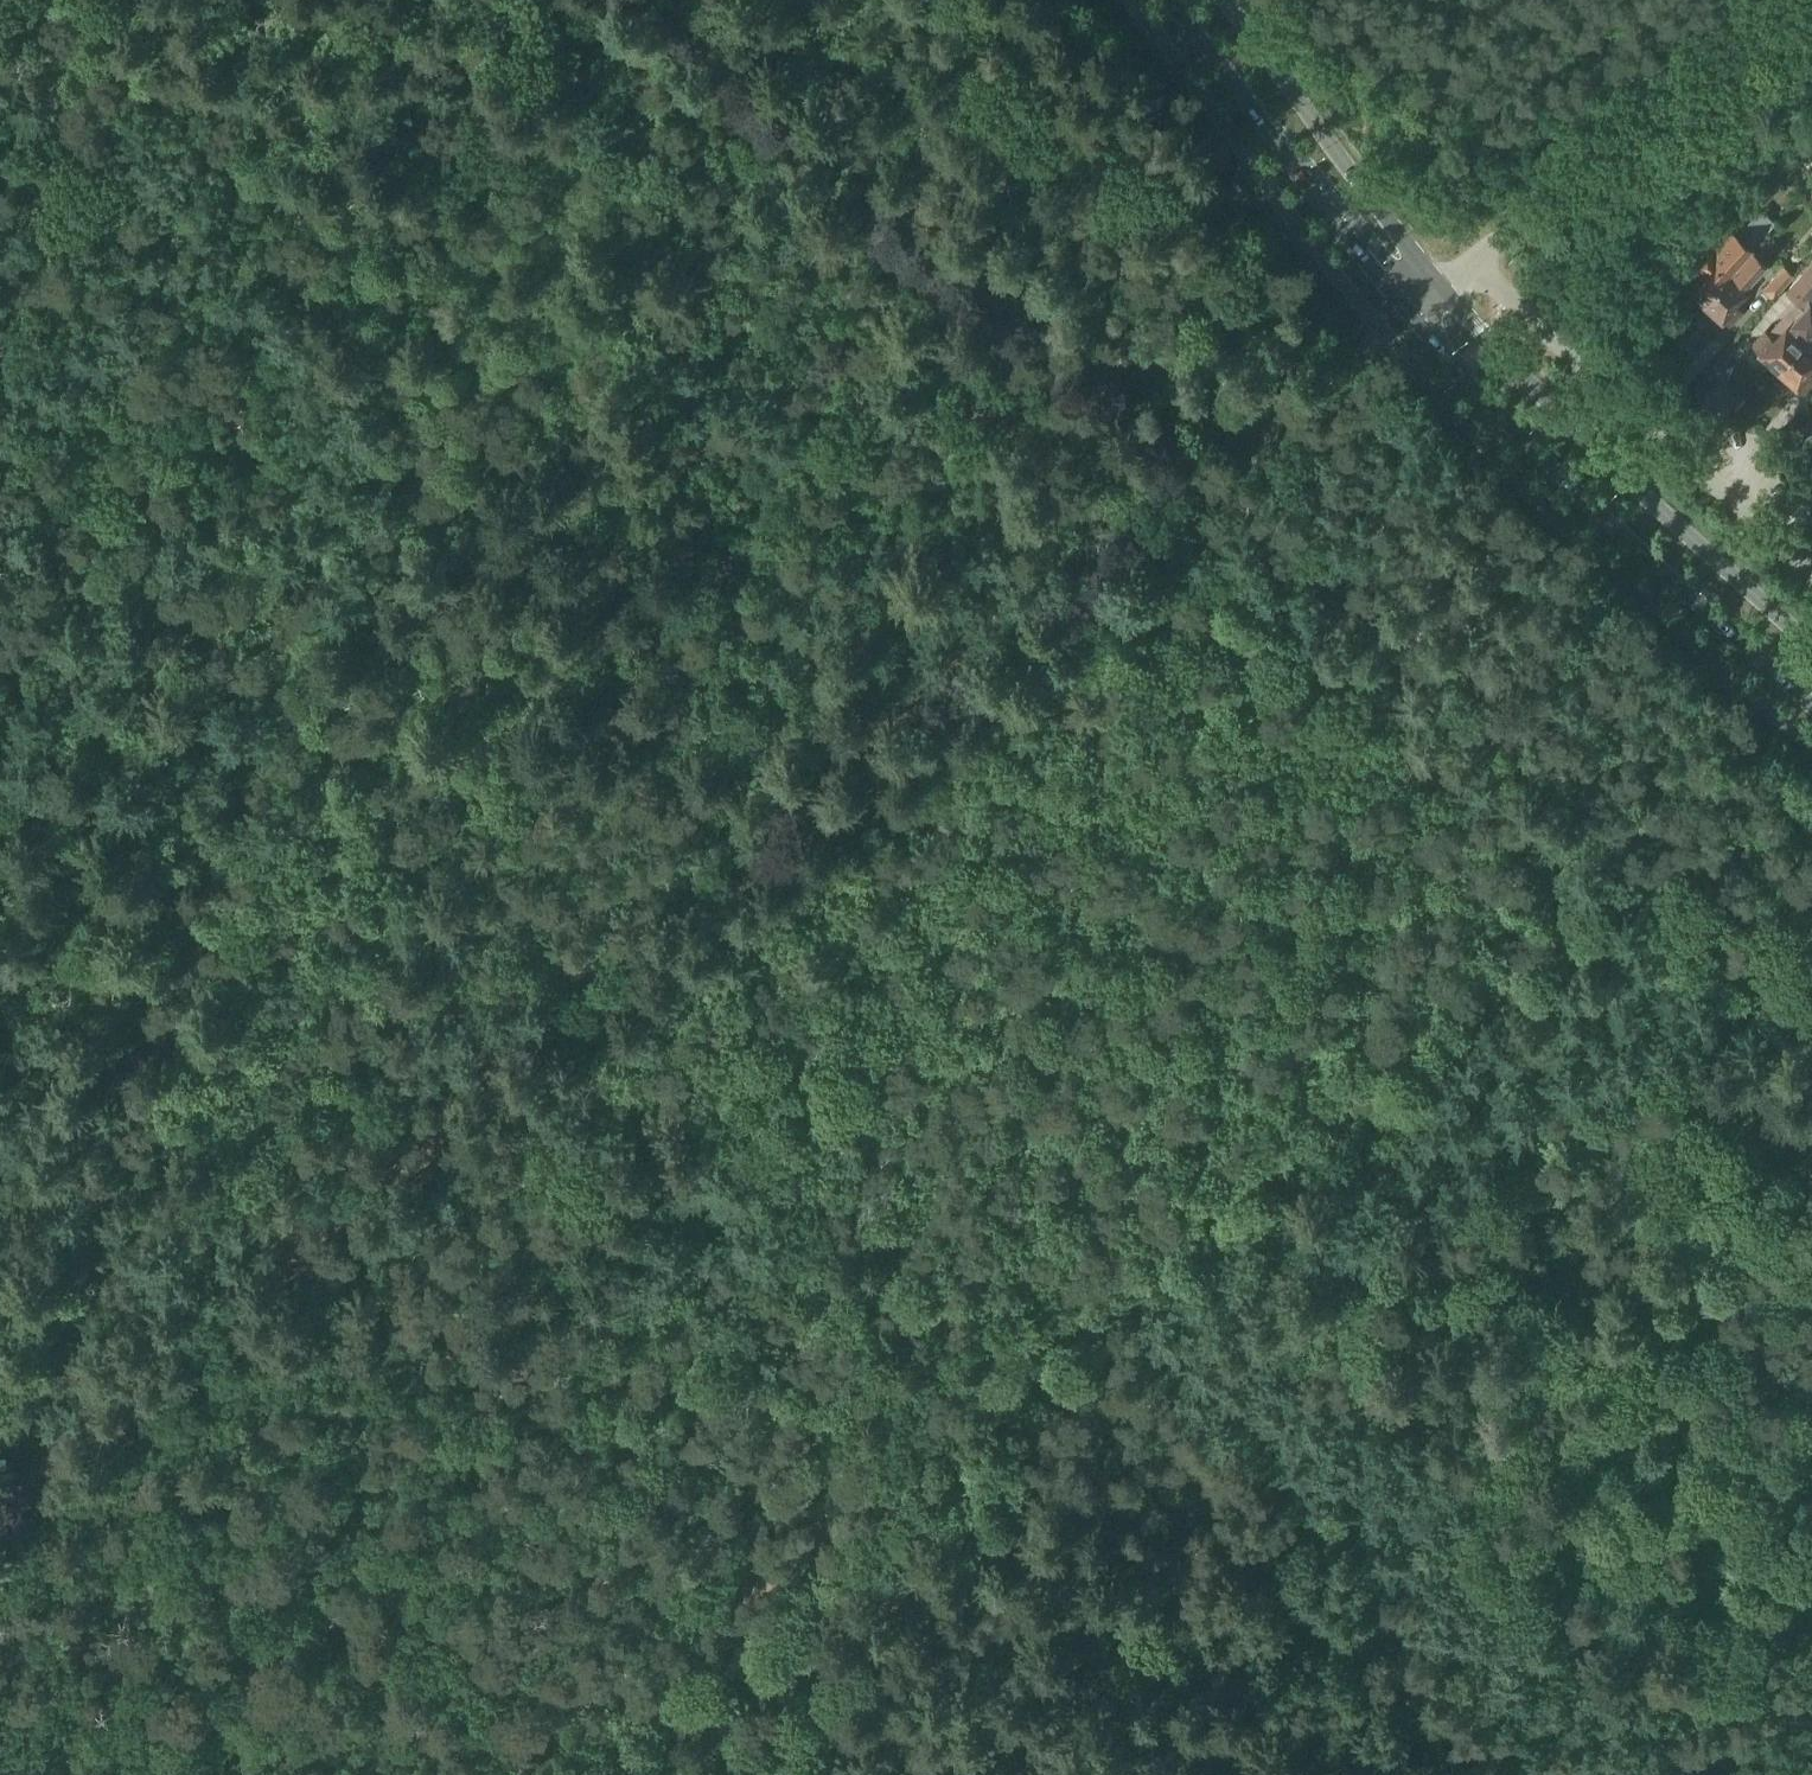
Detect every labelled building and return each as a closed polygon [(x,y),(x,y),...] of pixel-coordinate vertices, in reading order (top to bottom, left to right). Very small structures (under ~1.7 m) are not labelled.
[(1751,249),(1773,223),(1761,212),(1738,237),(1720,220),(1685,259),(1692,265),(1678,280),(1690,290),(1689,293),(1697,300),(1700,299),(1703,302),(1729,274),(1751,249)] [(1729,274),(1703,302),(1706,305),(1706,307),(1713,314),(1713,315),(1716,314),(1727,324),(1740,309),(1732,301),(1759,270),(1765,275),(1771,267),(1762,259),(1751,249),(1729,274)] [(1803,341),(1811,331),(1811,303),(1810,301),(1811,298),(1811,263),(1786,292),(1795,301),(1766,332),(1753,346),(1764,357),(1764,359),(1772,367),(1775,366),(1778,369),(1803,341)] [(1783,265),(1761,290),(1771,299),(1794,275),(1783,265)] [(1803,341),(1778,369),(1781,372),(1780,374),(1787,381),(1791,381),(1802,391),(1811,380),(1811,373),(1807,369),(1811,363),(1811,331),(1803,341)]
